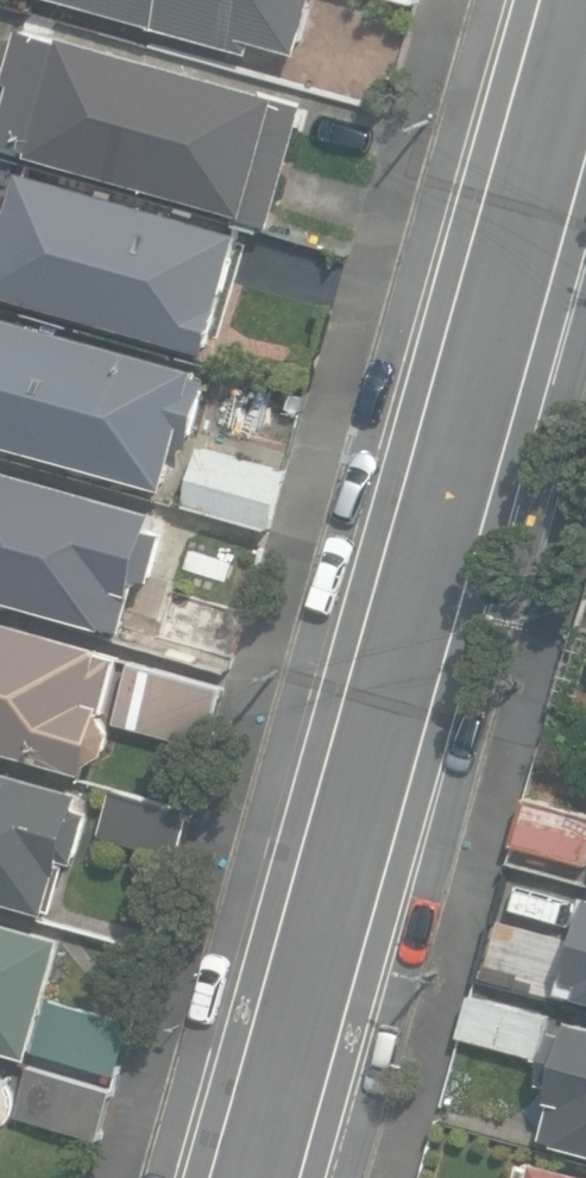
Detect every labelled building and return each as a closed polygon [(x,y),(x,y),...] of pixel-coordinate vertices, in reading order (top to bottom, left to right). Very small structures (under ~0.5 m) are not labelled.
[(249,51),(251,38),(300,51),(314,0),(68,0),(249,51)] [(32,152),(271,223),(307,97),(64,30),(62,37),(24,26),(10,75),(16,77),(0,134),(34,144),(32,152)] [(243,230),(20,168),(9,209),(0,206),(0,291),(209,349),(243,230)] [(166,485),(179,440),(193,444),(213,375),(199,371),(201,365),(0,309),(0,439),(166,485)] [(187,499),(277,524),(291,469),(202,444),(187,499)] [(106,625),(107,621),(123,626),(138,574),(155,578),(169,529),(154,525),(160,507),(0,462),(0,594),(106,625)] [(245,604),(172,584),(157,637),(230,658),(245,604)] [(85,770),(87,762),(109,750),(115,728),(105,711),(121,656),(103,651),(105,645),(0,614),(0,746),(85,770)] [(227,684),(132,659),(115,720),(210,744),(227,684)] [(48,909),(49,905),(56,908),(69,862),(65,860),(66,857),(76,860),(92,807),(80,804),(84,788),(0,764),(0,896),(48,909)] [(181,855),(193,811),(114,789),(101,833),(181,855)] [(585,862),(585,812),(526,795),(513,841),(585,862)] [(512,864),(498,912),(576,933),(585,896),(585,884),(512,864)] [(561,989),(585,996),(585,896),(576,933),(561,989)] [(32,1056),(67,935),(0,916),(0,1047),(32,1056)] [(550,1016),(472,991),(459,1033),(537,1058),(550,1016)] [(133,1022),(51,998),(36,1049),(118,1073),(133,1022)] [(572,1014),(568,1031),(555,1028),(540,1080),(553,1083),(549,1099),(554,1100),(543,1135),(585,1147),(585,1018),(572,1014)] [(114,1088),(30,1064),(16,1114),(100,1138),(114,1088)] [(4,1123),(10,1119),(14,1114),(16,1106),(16,1096),(15,1089),(13,1085),(17,1072),(0,1067),(0,1125),(4,1123)] [(537,1155),(535,1162),(524,1159),(519,1177),(585,1177),(585,1169),(537,1155)]
